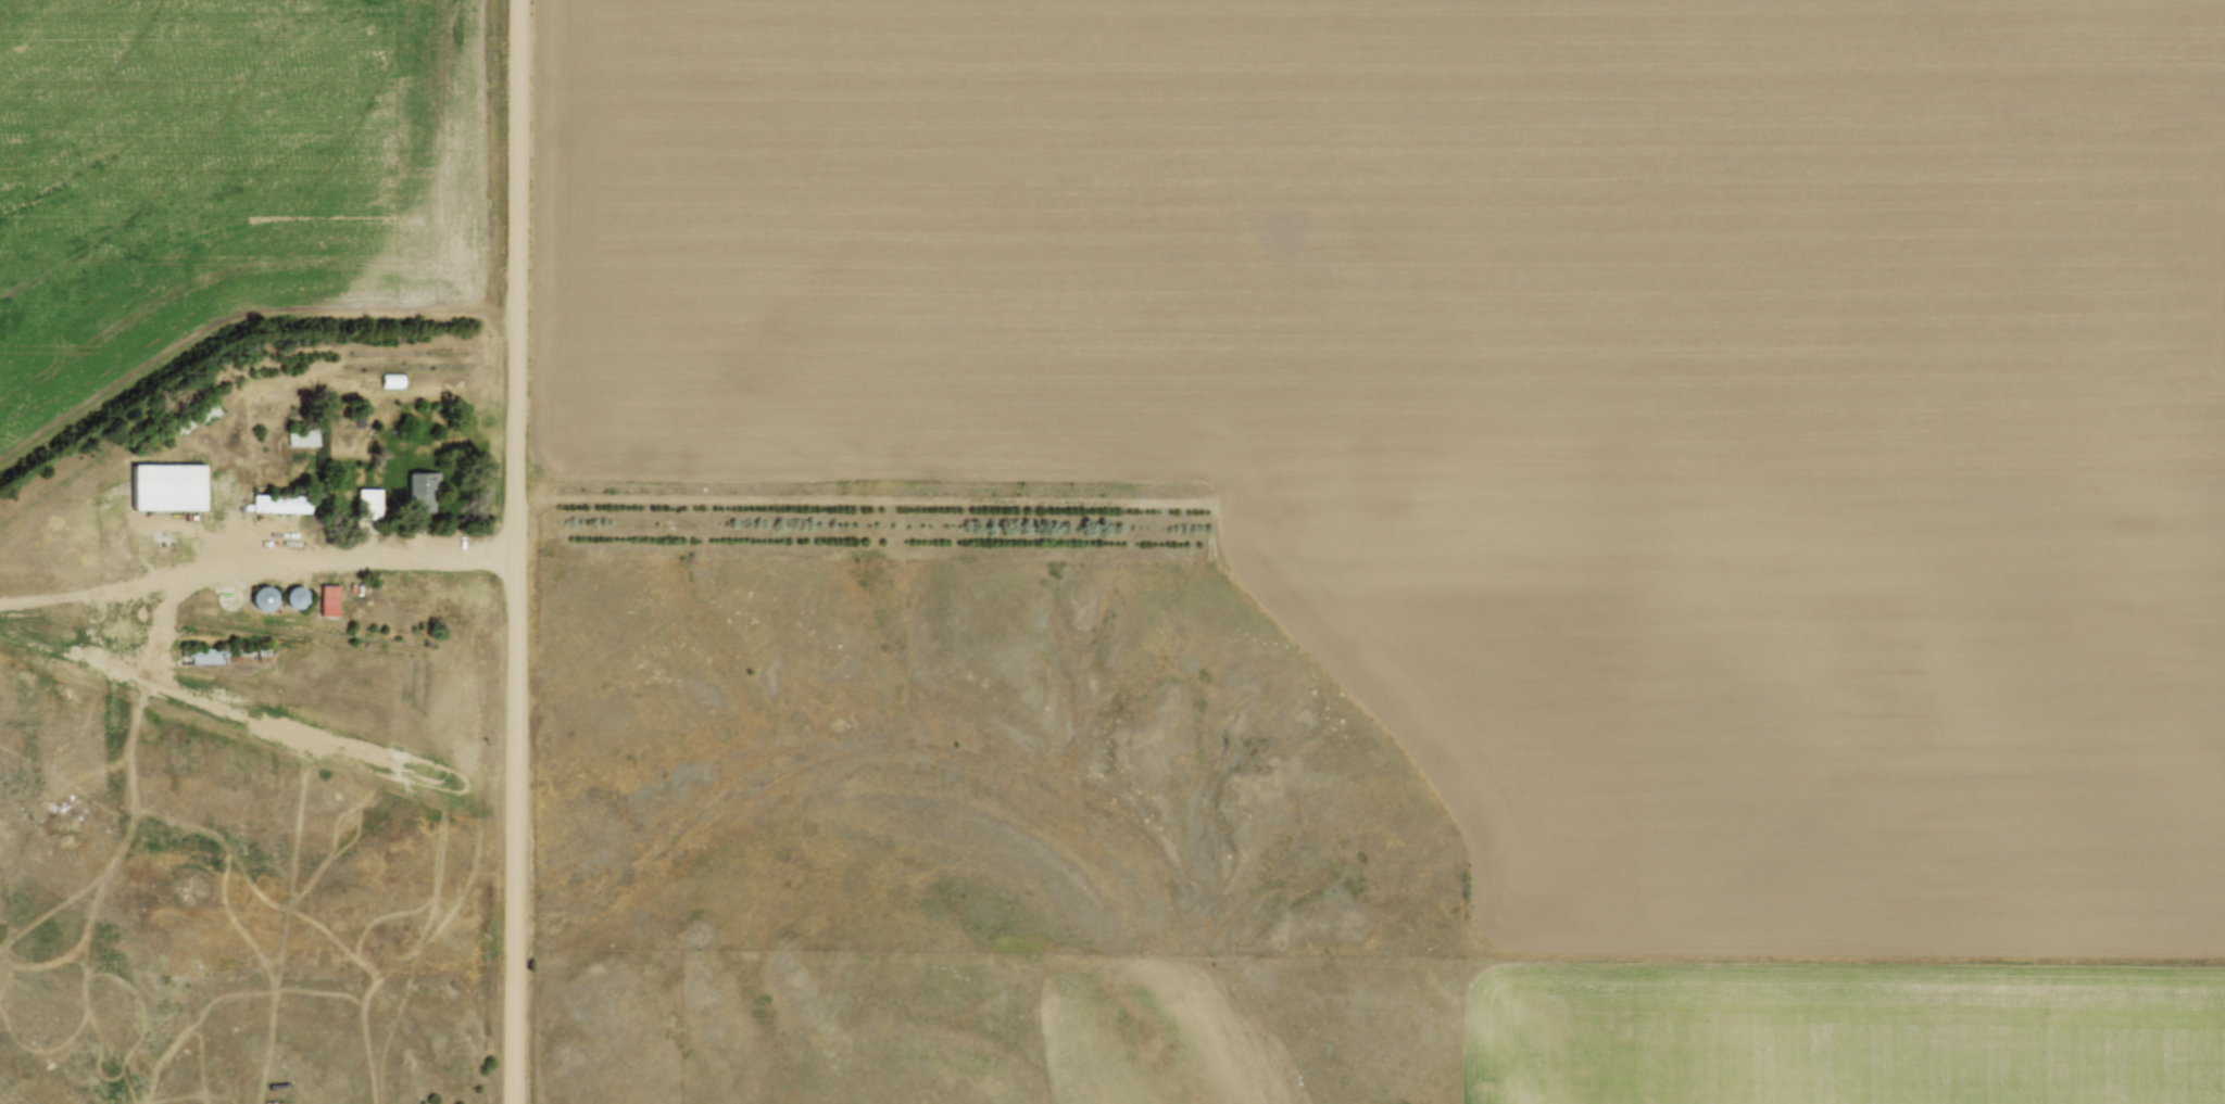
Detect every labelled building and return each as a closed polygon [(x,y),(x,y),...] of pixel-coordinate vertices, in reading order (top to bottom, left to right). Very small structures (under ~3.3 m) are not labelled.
[(288,424),(289,446),(319,444),(318,423),(288,424)] [(131,467),(133,510),(205,509),(205,466),(131,467)] [(407,473),(407,507),(435,506),(433,472),(407,473)] [(355,490),(356,518),(385,518),(384,490),(355,490)] [(253,492),(253,511),(310,510),(310,491),(253,492)] [(303,607),(306,604),(307,600),(307,596),(306,592),(304,588),(301,586),(297,585),(292,585),(289,587),(286,589),(284,593),(284,597),(284,601),(286,605),(288,608),(292,609),(296,610),(300,609),(303,607)] [(272,608),(274,605),(276,600),(276,596),(275,593),(272,589),(268,586),(264,586),(260,586),(256,587),(253,591),(252,594),(251,598),(251,601),(253,606),(256,608),(260,610),(264,610),(267,610),(272,608)] [(188,646),(188,661),(268,662),(269,647),(188,646)]
